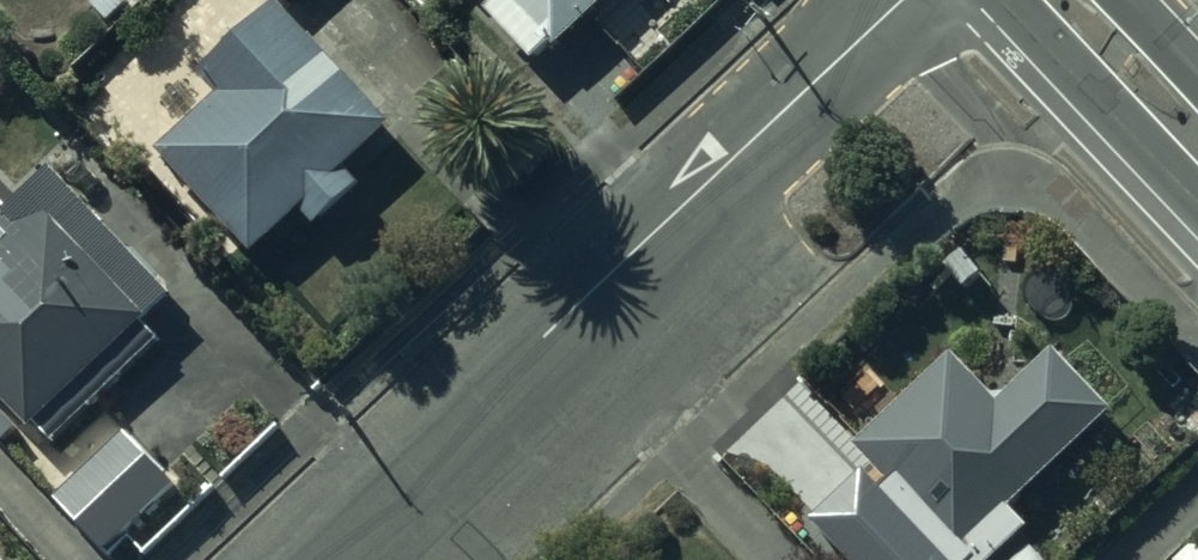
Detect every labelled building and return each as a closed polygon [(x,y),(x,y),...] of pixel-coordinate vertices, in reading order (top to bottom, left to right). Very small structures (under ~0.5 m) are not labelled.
[(484,8),(481,11),(531,62),(549,45),(554,50),(606,0),(477,0),(484,8)] [(388,124),(275,3),(197,75),(217,97),(156,154),(251,256),(299,212),(312,227),(357,185),(341,168),(388,124)] [(0,203),(0,405),(27,434),(34,428),(49,444),(157,341),(140,323),(168,297),(48,170),(8,211),(0,203)] [(851,447),(958,559),(992,559),(1026,528),(1008,510),(1109,414),(1054,353),(996,405),(952,356),(851,447)] [(123,433),(52,500),(103,553),(173,485),(123,433)]
